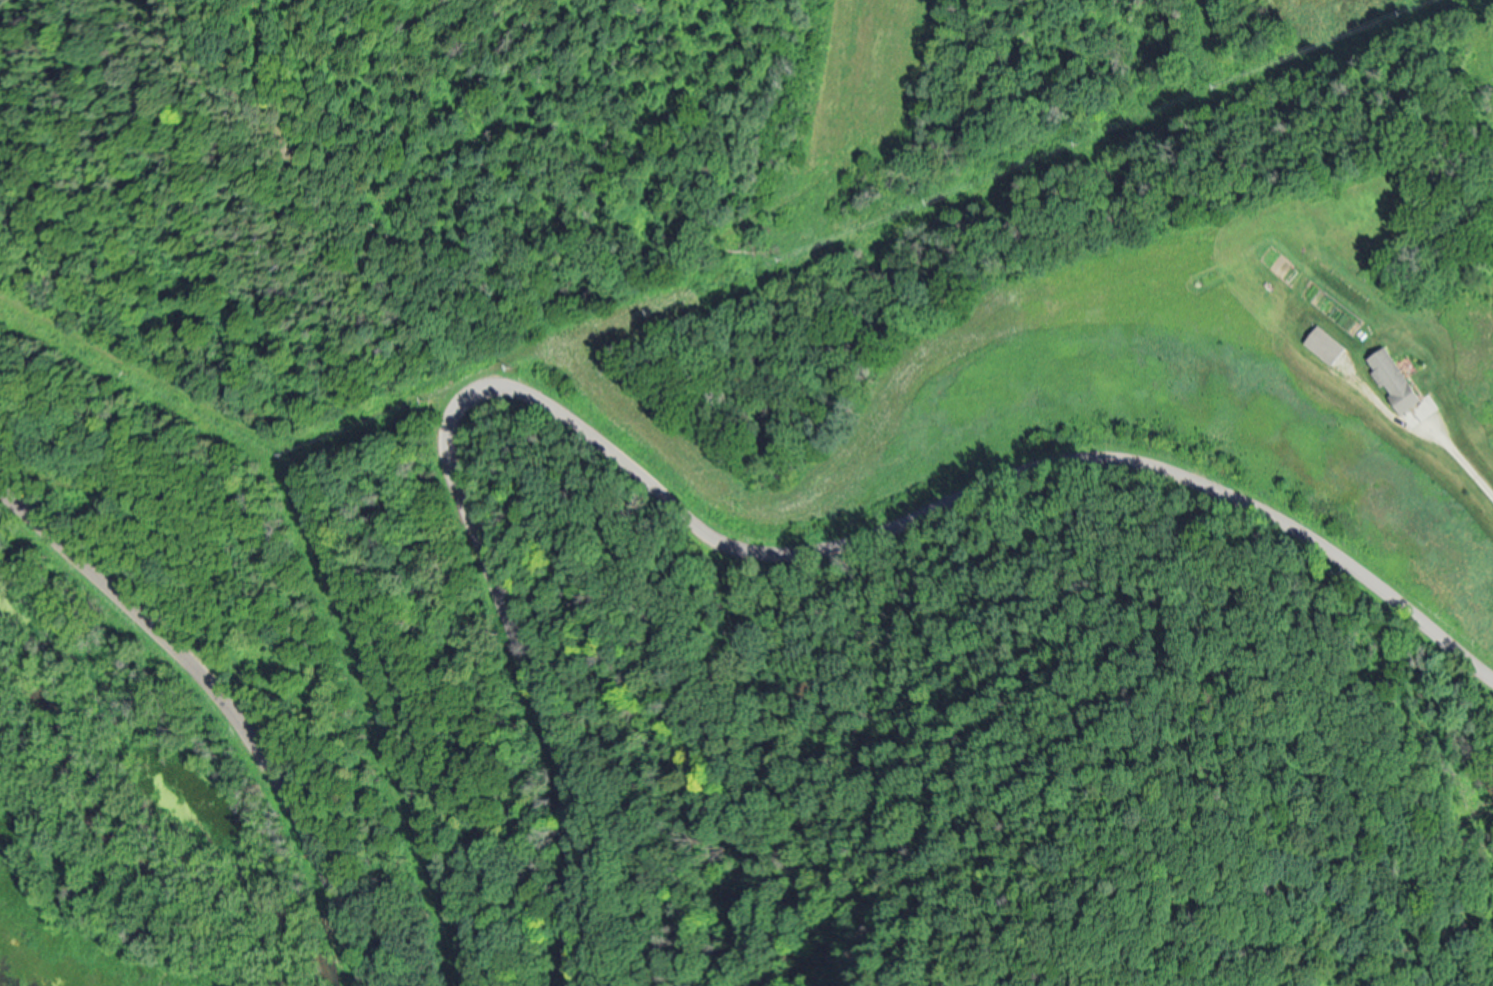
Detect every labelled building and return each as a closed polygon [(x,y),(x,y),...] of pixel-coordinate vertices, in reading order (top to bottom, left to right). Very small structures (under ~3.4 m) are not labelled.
[(1388,345),(1366,358),(1399,413),(1421,400),(1388,345)]
